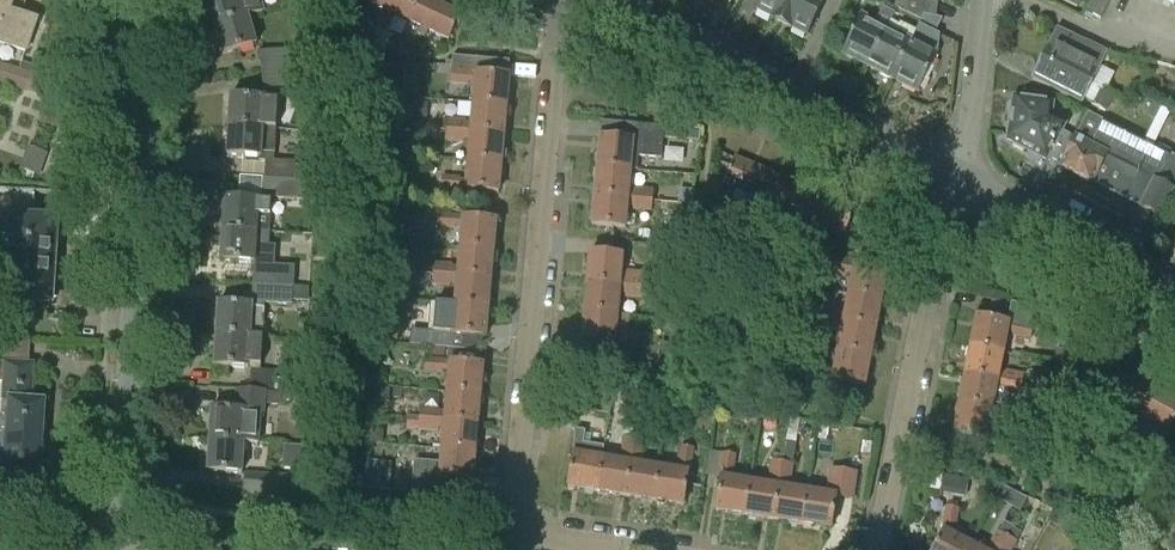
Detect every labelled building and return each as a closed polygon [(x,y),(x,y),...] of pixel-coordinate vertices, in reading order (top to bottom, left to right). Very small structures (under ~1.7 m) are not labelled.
[(25,52),(36,21),(8,11),(12,0),(0,0),(0,43),(25,52)] [(203,9),(208,26),(213,24),(214,26),(247,17),(262,13),(258,0),(207,0),(207,3),(203,9)] [(364,13),(374,18),(379,7),(409,21),(419,0),(370,0),(369,2),(364,13)] [(409,21),(439,35),(434,45),(443,50),(460,14),(441,5),(431,0),(419,0),(409,21)] [(756,10),(759,11),(759,13),(761,15),(763,16),(766,17),(768,17),(781,23),(793,0),(760,0),(756,10)] [(781,23),(807,36),(825,0),(793,0),(781,23)] [(894,8),(921,22),(924,16),(936,19),(938,1),(942,2),(943,0),(895,0),(894,8)] [(1076,8),(1080,0),(1059,0),(1076,8)] [(1100,19),(1111,0),(1090,0),(1084,10),(1100,19)] [(860,17),(841,53),(844,55),(845,58),(852,62),(855,60),(866,66),(885,30),(889,22),(893,14),(882,8),(874,24),(860,17)] [(921,22),(910,43),(892,80),(918,93),(936,56),(939,36),(934,34),(941,20),(936,19),(924,16),(921,22)] [(247,17),(214,26),(222,55),(255,45),(247,17)] [(885,30),(866,66),(892,80),(910,43),(894,34),(898,26),(889,22),(885,30)] [(1057,30),(1040,63),(1090,88),(1099,70),(1107,54),(1089,45),(1089,46),(1057,30)] [(261,53),(263,72),(291,69),(289,50),(261,53)] [(452,57),(450,83),(468,85),(467,82),(473,83),(472,104),(506,107),(509,78),(476,75),(477,59),(452,57)] [(22,63),(19,71),(30,75),(32,67),(22,63)] [(1090,88),(1040,63),(1032,79),(1082,104),(1090,88)] [(19,71),(0,65),(0,83),(25,91),(30,75),(19,71)] [(291,69),(263,72),(265,90),(293,87),(291,69)] [(403,84),(402,94),(417,95),(418,85),(403,84)] [(1098,92),(1092,104),(1090,107),(1105,115),(1113,99),(1104,94),(1098,92)] [(1009,137),(1010,139),(1050,118),(1051,104),(1043,103),(1044,97),(1024,94),(1023,100),(1013,99),(1013,104),(1011,104),(1007,136),(1008,136),(1008,137),(1009,137)] [(230,97),(228,126),(262,128),(275,129),(277,100),(230,97)] [(406,100),(404,115),(425,118),(427,102),(406,100)] [(1145,133),(1158,140),(1174,108),(1160,102),(1145,133)] [(446,120),(445,130),(503,136),(506,107),(472,104),(470,125),(464,124),(464,122),(446,120)] [(1061,165),(1059,168),(1159,218),(1174,190),(1174,188),(1174,159),(1087,114),(1069,150),(1061,165)] [(1047,157),(1061,165),(1069,150),(1055,142),(1063,125),(1050,118),(1010,139),(1011,141),(1011,142),(1011,143),(1012,143),(1012,144),(1023,150),(1024,149),(1028,151),(1029,160),(1035,163),(1042,159),(1045,160),(1047,157)] [(262,128),(228,126),(226,156),(261,158),(261,153),(274,154),(275,129),(262,128)] [(599,138),(596,168),(630,171),(630,166),(637,167),(638,153),(661,155),(663,129),(633,126),(632,141),(599,138)] [(469,140),(467,161),(501,165),(503,136),(445,130),(444,141),(462,142),(463,140),(469,140)] [(27,145),(18,169),(39,176),(48,153),(27,145)] [(723,185),(763,201),(774,175),(734,159),(723,185)] [(265,161),(264,180),(294,181),(295,163),(265,161)] [(501,165),(467,161),(465,183),(459,182),(459,179),(441,178),(440,189),(465,192),(465,191),(498,193),(501,165)] [(596,168),(594,196),(652,202),(653,191),(635,190),(634,192),(628,192),(630,171),(596,168)] [(763,201),(804,218),(815,191),(774,175),(763,201)] [(222,230),(256,232),(268,233),(270,199),(300,201),(302,182),(294,181),(264,180),(263,202),(258,201),(224,199),(222,230)] [(679,189),(678,204),(693,205),(694,190),(679,189)] [(815,191),(804,218),(844,234),(855,208),(815,191)] [(652,202),(594,196),(591,226),(625,229),(627,207),(633,208),(633,210),(651,212),(652,202)] [(461,227),(459,248),(493,251),(495,222),(463,219),(463,218),(438,216),(437,228),(454,229),(454,227),(461,227)] [(52,263),(54,243),(60,240),(60,229),(55,226),(55,222),(7,219),(5,247),(0,247),(0,260),(52,263)] [(390,223),(389,238),(408,240),(409,225),(390,223)] [(222,230),(220,261),(254,263),(266,264),(268,233),(256,232),(222,230)] [(666,240),(670,247),(677,247),(681,240),(677,233),(670,233),(666,240)] [(433,265),(432,275),(490,280),(493,251),(459,248),(457,269),(451,269),(451,266),(433,265)] [(586,284),(644,289),(652,290),(653,278),(644,277),(644,275),(621,273),(622,257),(588,254),(586,284)] [(0,260),(0,272),(4,273),(2,300),(50,303),(50,300),(56,298),(57,287),(51,283),(52,263),(0,260)] [(852,274),(848,295),(881,301),(886,272),(854,266),(854,265),(829,260),(827,272),(845,275),(845,273),(852,274)] [(385,274),(399,275),(400,262),(386,261),(385,274)] [(254,263),(253,285),(293,287),(294,266),(266,264),(254,263)] [(411,272),(410,284),(431,286),(432,274),(411,272)] [(456,285),(454,306),(488,309),(490,280),(432,275),(431,285),(449,287),(450,284),(456,285)] [(586,284),(583,312),(617,315),(619,294),(625,295),(625,297),(643,299),(644,289),(586,284)] [(217,304),(215,335),(262,337),(264,308),(291,309),(292,304),(307,305),(309,288),(293,287),(253,285),(252,306),(217,304)] [(820,308),(818,319),(875,330),(881,301),(848,295),(844,315),(837,314),(838,312),(820,308)] [(417,328),(416,346),(433,348),(446,349),(453,349),(454,335),(485,338),(488,309),(454,306),(430,304),(428,329),(417,328)] [(975,318),(969,347),(1002,353),(1006,333),(1013,334),(1012,336),(1030,340),(1036,309),(1010,304),(1006,324),(975,318)] [(617,315),(583,312),(581,342),(614,345),(614,346),(639,348),(640,336),(621,335),(621,336),(615,336),(617,315)] [(841,331),(837,352),(870,357),(875,330),(818,319),(816,329),(834,332),(834,330),(841,331)] [(262,337),(215,335),(213,367),(248,368),(248,367),(260,367),(262,337)] [(7,436),(41,438),(44,403),(31,402),(33,365),(29,364),(30,341),(1,339),(0,362),(0,384),(3,384),(2,402),(9,402),(7,436)] [(290,349),(296,356),(305,357),(305,341),(291,341),(290,349)] [(969,347),(964,375),(1021,386),(1023,376),(1005,373),(1005,375),(998,374),(1002,353),(969,347)] [(445,362),(446,349),(433,348),(432,361),(445,362)] [(1064,361),(1067,350),(1055,348),(1053,359),(1064,361)] [(870,357),(837,352),(833,372),(826,371),(827,369),(809,365),(807,377),(832,382),(832,381),(864,387),(870,357)] [(448,372),(446,393),(480,396),(483,367),(450,364),(450,363),(445,362),(432,361),(425,360),(424,372),(441,374),(442,372),(448,372)] [(1091,389),(1130,409),(1143,384),(1104,364),(1091,389)] [(252,371),(251,391),(265,392),(273,392),(274,373),(252,371)] [(964,375),(958,404),(991,411),(995,390),(1002,391),(1001,393),(1019,397),(1021,386),(964,375)] [(1130,409),(1168,430),(1174,418),(1174,401),(1143,384),(1130,409)] [(375,389),(374,401),(389,402),(390,390),(375,389)] [(211,409),(209,441),(243,444),(260,445),(262,415),(263,415),(264,405),(265,392),(251,391),(236,390),(234,411),(211,409)] [(582,410),(609,413),(611,395),(585,391),(582,410)] [(273,392),(265,392),(264,405),(281,406),(289,399),(290,393),(273,392)] [(420,409),(419,419),(477,424),(480,396),(446,393),(444,414),(438,413),(438,411),(420,409)] [(991,411),(958,404),(953,432),(985,439),(985,440),(1010,445),(1012,433),(994,430),(994,432),(987,431),(991,411)] [(1043,419),(1060,421),(1062,409),(1045,406),(1043,419)] [(443,429),(441,450),(475,453),(477,424),(419,419),(407,418),(406,429),(437,432),(437,429),(443,429)] [(602,459),(596,493),(625,497),(636,426),(622,424),(620,437),(624,438),(621,456),(623,457),(622,463),(602,459)] [(818,428),(817,437),(827,438),(828,429),(818,428)] [(370,443),(383,444),(384,431),(371,430),(370,443)] [(573,455),(567,488),(596,493),(602,459),(604,446),(585,443),(587,432),(575,430),(571,455),(573,455)] [(7,436),(0,436),(0,495),(4,495),(5,471),(39,473),(41,438),(7,436)] [(625,497),(654,502),(660,468),(639,465),(640,459),(642,459),(645,441),(634,440),(625,497)] [(243,444),(209,441),(207,472),(241,474),(243,444)] [(782,463),(773,521),(801,525),(807,492),(786,489),(787,482),(789,483),(796,443),(785,441),(783,455),(782,463)] [(660,468),(654,502),(682,506),(689,467),(690,467),(693,449),(682,447),(679,465),(681,465),(680,471),(660,468)] [(475,453),(441,450),(440,464),(415,462),(412,492),(451,496),(452,480),(472,482),(475,453)] [(749,483),(744,516),(773,521),(782,463),(783,455),(773,453),(769,479),(771,480),(770,486),(749,483)] [(715,511),(744,516),(749,483),(728,479),(729,473),(732,473),(734,456),(723,454),(719,479),(720,479),(715,511)] [(367,462),(365,487),(390,489),(392,464),(367,462)] [(807,492),(801,525),(830,530),(836,497),(837,498),(841,473),(829,471),(826,489),(828,489),(827,495),(807,492)] [(858,475),(841,473),(837,498),(854,500),(858,475)] [(244,490),(297,493),(298,477),(245,474),(244,490)] [(949,476),(946,490),(961,492),(964,479),(949,476)] [(970,545),(951,535),(953,527),(955,527),(958,509),(947,507),(942,532),(943,532),(933,549),(967,549),(970,545)] [(1006,537),(997,532),(989,548),(991,549),(990,549),(999,549),(1006,537)] [(1016,542),(1006,537),(999,549),(1011,549),(1016,542)]
